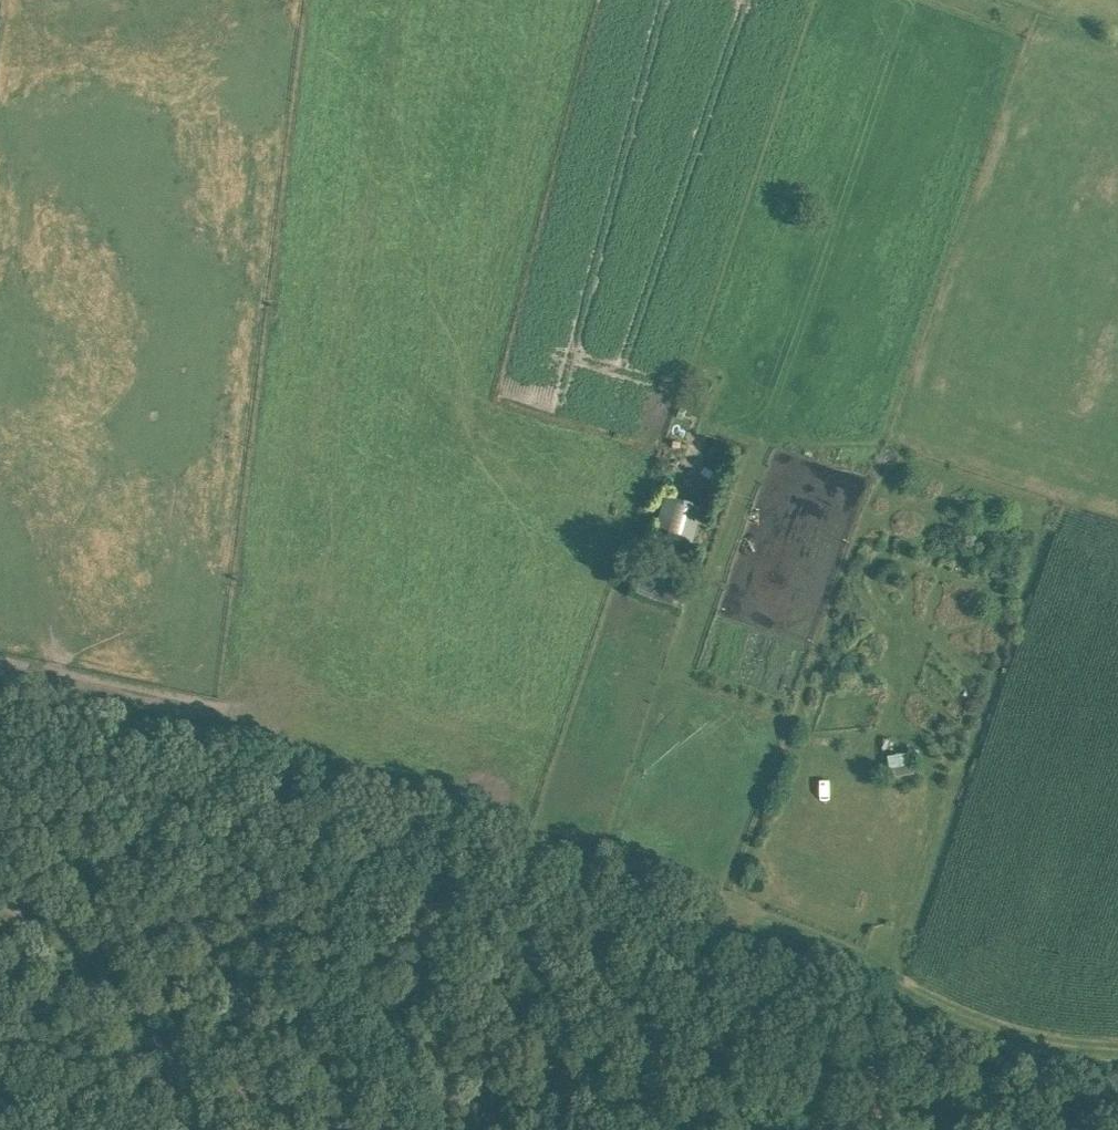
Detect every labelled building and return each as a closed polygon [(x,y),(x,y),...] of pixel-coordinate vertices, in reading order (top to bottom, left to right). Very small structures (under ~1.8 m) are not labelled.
[(665,494),(653,535),(672,540),(690,546),(703,506),(685,500),(665,494)] [(771,1128),(783,1129),(785,1113),(773,1111),(771,1128)]
